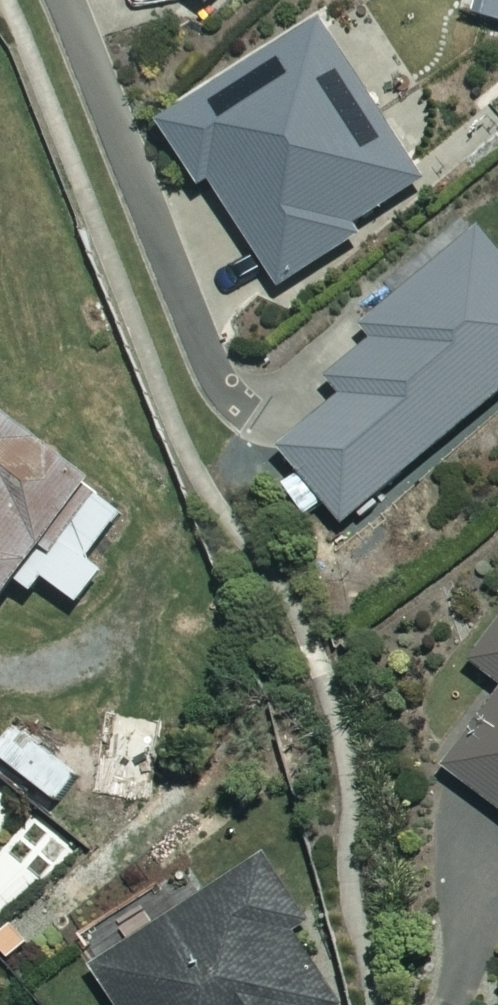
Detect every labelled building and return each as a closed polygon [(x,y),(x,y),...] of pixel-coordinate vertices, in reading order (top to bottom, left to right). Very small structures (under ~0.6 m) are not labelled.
[(497,20),(497,0),(481,0),(477,14),(497,20)] [(211,179),(281,287),(361,235),(355,226),(426,180),(323,21),(159,127),(198,188),(211,179)] [(482,233),(362,332),(373,345),(327,383),(341,400),(279,452),(342,528),(497,397),(497,253),(482,233)] [(0,418),(0,605),(17,582),(30,594),(42,580),(75,607),(99,578),(84,565),(117,516),(0,418)] [(475,668),(497,685),(497,638),(475,668)] [(443,770),(497,812),(497,698),(443,770)] [(153,710),(92,704),(84,787),(145,793),(153,710)] [(17,725),(0,747),(0,761),(43,795),(67,765),(17,725)] [(266,860),(92,971),(114,1004),(325,1004),(323,1002),(333,996),(294,935),(308,926),(266,860)]
